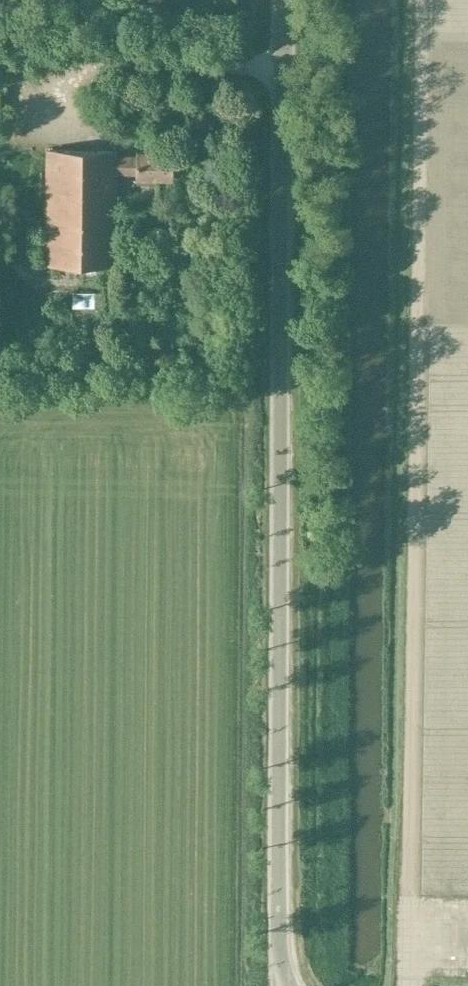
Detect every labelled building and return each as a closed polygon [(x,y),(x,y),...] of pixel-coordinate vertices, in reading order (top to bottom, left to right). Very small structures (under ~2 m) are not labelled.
[(196,50),(197,40),(182,39),(182,50),(196,50)] [(113,267),(114,176),(115,158),(115,153),(45,152),(44,266),(113,267)] [(171,180),(171,154),(134,154),(134,158),(115,158),(114,176),(134,176),(134,180),(171,180)]
